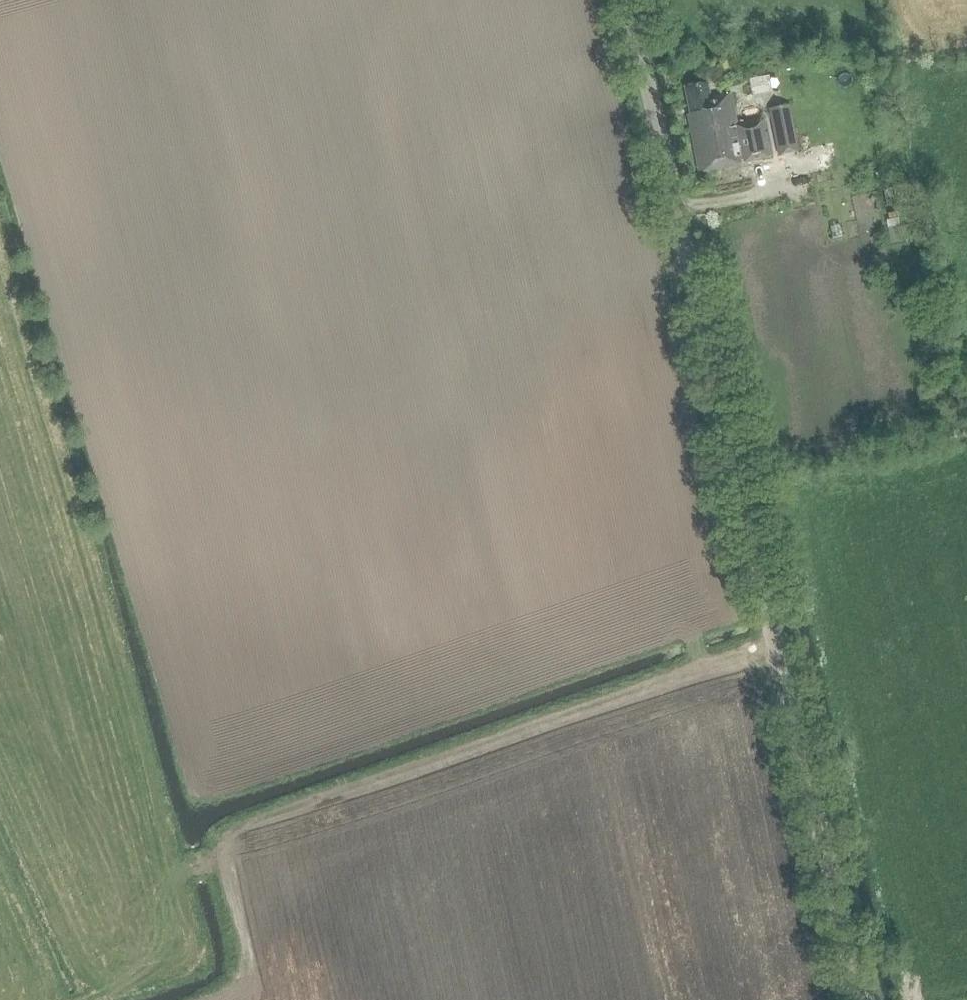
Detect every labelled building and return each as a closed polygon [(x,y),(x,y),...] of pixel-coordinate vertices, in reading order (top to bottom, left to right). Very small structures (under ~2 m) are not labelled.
[(698,171),(770,157),(764,122),(735,127),(730,98),(710,102),(706,84),(685,88),(691,116),(688,117),(698,171)] [(789,104),(768,108),(777,155),(799,151),(789,104)]
